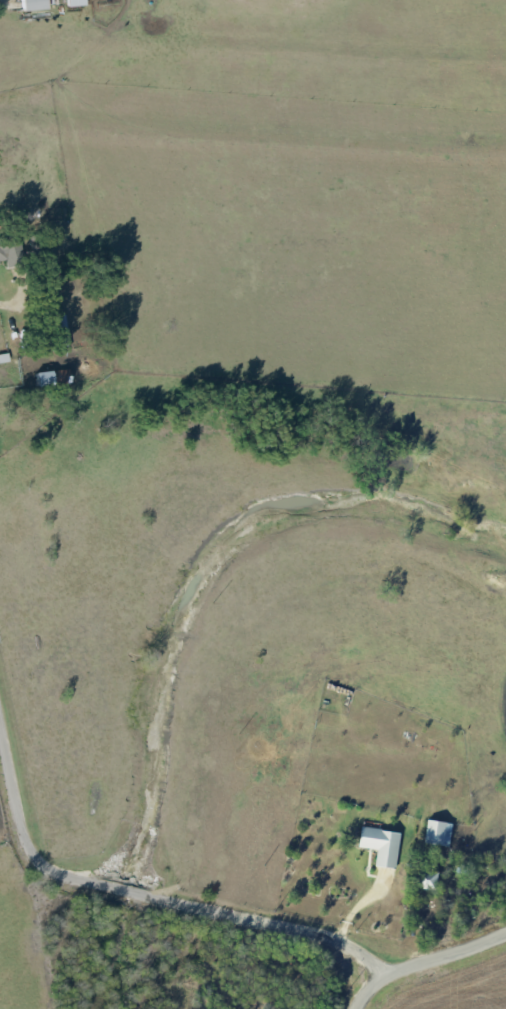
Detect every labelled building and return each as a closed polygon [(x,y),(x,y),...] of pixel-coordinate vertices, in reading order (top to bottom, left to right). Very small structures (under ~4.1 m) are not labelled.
[(47,8),(46,0),(22,0),(23,11),(47,8)] [(23,264),(17,235),(0,238),(0,262),(4,262),(5,268),(23,264)] [(37,386),(66,385),(66,371),(37,372),(37,386)] [(424,841),(448,847),(454,824),(430,818),(424,841)] [(397,868),(401,831),(363,827),(361,847),(377,849),(376,866),(397,868)]
